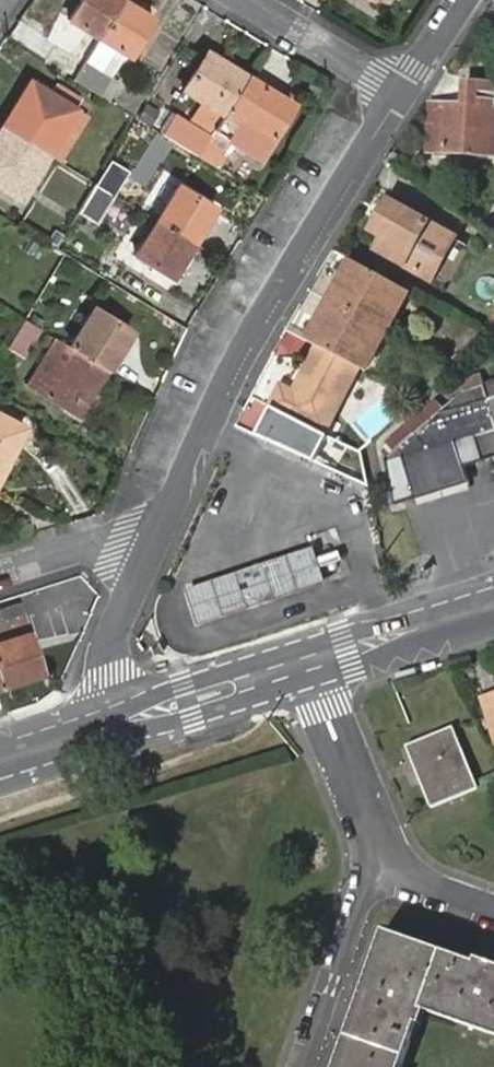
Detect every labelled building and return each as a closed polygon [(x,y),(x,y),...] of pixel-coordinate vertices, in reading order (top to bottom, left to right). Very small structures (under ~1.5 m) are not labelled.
[(123,0),(122,0),(82,0),(69,20),(85,30),(99,39),(123,0)] [(141,11),(123,0),(99,39),(130,56),(151,21),(153,19),(141,11)] [(71,54),(85,62),(99,39),(85,30),(71,54)] [(130,56),(99,39),(85,62),(95,68),(103,54),(123,67),(130,56)] [(56,45),(45,62),(74,80),(85,62),(71,54),(56,45)] [(227,110),(247,77),(224,63),(220,61),(207,53),(202,59),(183,90),(223,115),(227,110)] [(85,62),(74,80),(99,95),(110,77),(95,68),(85,62)] [(110,77),(99,95),(108,101),(120,83),(110,77)] [(292,105),(247,77),(227,110),(223,115),(214,130),(245,150),(258,158),(271,137),(292,105)] [(30,81),(3,126),(48,154),(76,109),(82,98),(57,84),(54,88),(51,94),(45,90),(30,81)] [(427,152),(493,156),(493,86),(465,85),(464,107),(430,104),(427,152)] [(76,109),(48,154),(61,162),(89,117),(76,109)] [(174,113),(161,134),(198,156),(206,143),(210,136),(174,113)] [(3,126),(0,131),(0,186),(21,199),(48,154),(3,126)] [(237,164),(245,150),(214,130),(210,136),(206,143),(222,154),(237,164)] [(222,154),(206,143),(198,156),(215,167),(222,154)] [(96,183),(78,212),(97,223),(115,194),(96,183)] [(157,220),(193,242),(205,223),(202,220),(212,206),(179,185),(157,220)] [(384,211),(397,207),(389,203),(384,211)] [(215,207),(212,206),(202,220),(205,223),(215,207)] [(454,241),(397,207),(384,211),(377,223),(380,236),(384,238),(377,251),(430,282),(433,277),(452,246),(454,241)] [(181,262),(193,242),(157,220),(135,255),(168,276),(178,260),(181,262)] [(444,284),(463,252),(452,246),(433,277),(444,284)] [(178,260),(168,276),(171,278),(181,262),(178,260)] [(400,288),(352,261),(330,302),(307,342),(317,347),(356,367),(366,348),(375,353),(387,332),(399,311),(390,306),(400,288)] [(399,311),(409,292),(400,288),(390,306),(399,311)] [(74,349),(107,369),(129,331),(94,309),(70,347),(74,349)] [(41,329),(25,319),(8,348),(24,358),(41,329)] [(84,407),(107,369),(74,349),(70,347),(57,339),(38,370),(29,386),(68,410),(73,402),(84,407)] [(356,367),(317,347),(293,393),(282,387),(271,409),(326,435),(326,433),(334,418),(359,368),(356,367)] [(359,368),(365,371),(375,353),(366,348),(356,367),(359,368)] [(441,371),(448,377),(457,369),(463,365),(457,357),(441,371)] [(493,459),(493,399),(489,400),(484,386),(466,392),(443,412),(425,427),(386,461),(397,508),(470,484),(465,468),(482,462),(493,459)] [(78,416),(84,407),(73,402),(68,410),(78,416)] [(419,419),(425,427),(443,412),(436,405),(419,419)] [(258,435),(313,462),(326,435),(271,409),(258,435)] [(3,468),(6,462),(24,428),(0,416),(0,474),(3,468)] [(263,564),(274,600),(324,584),(313,548),(263,564)] [(249,608),(274,600),(263,564),(238,572),(249,608)] [(199,624),(249,608),(238,572),(188,588),(199,624)] [(24,615),(20,603),(0,609),(0,623),(24,615)] [(2,686),(26,678),(25,675),(42,669),(30,632),(24,615),(0,623),(0,678),(2,686)] [(416,673),(415,668),(395,674),(397,679),(416,673)] [(25,675),(26,678),(43,672),(42,669),(25,675)] [(483,700),(492,730),(493,733),(493,697),(483,700)] [(453,727),(414,742),(424,766),(416,770),(432,808),(478,791),(453,727)] [(424,766),(414,742),(406,746),(416,770),(424,766)] [(385,931),(359,1003),(336,1066),(402,1066),(411,1044),(418,1024),(422,1026),(427,1013),(493,1036),(493,965),(478,960),(476,963),(385,931)]
